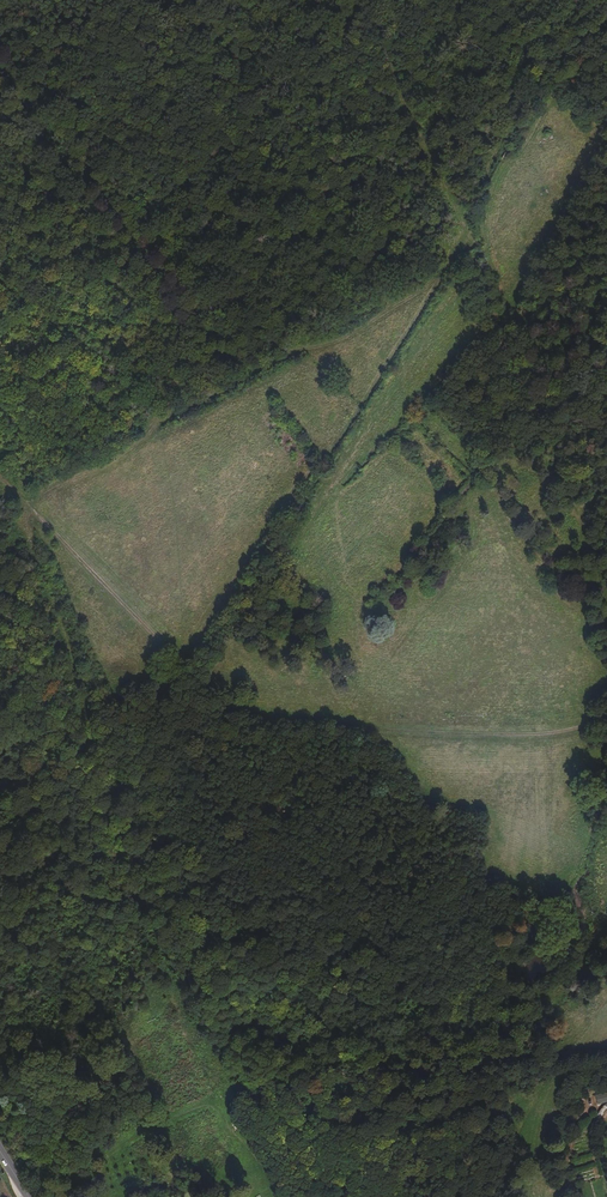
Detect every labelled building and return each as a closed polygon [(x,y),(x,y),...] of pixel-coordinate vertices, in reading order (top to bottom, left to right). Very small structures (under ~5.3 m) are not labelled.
[(481,477),(492,465),(480,454),(479,453),(468,464),(481,477)] [(476,482),(471,477),(454,495),(459,501),(476,482)] [(184,684),(182,683),(176,690),(184,697),(193,685),(187,681),(186,682),(184,684)] [(606,1102),(606,1092),(603,1094),(596,1096),(599,1105),(600,1105),(602,1104),(606,1102)] [(596,1135),(605,1107),(602,1104),(600,1105),(593,1125),(591,1135),(596,1135)] [(600,1152),(596,1135),(591,1135),(595,1153),(600,1152)] [(602,1177),(598,1178),(603,1196),(606,1196),(606,1193),(602,1177)]
